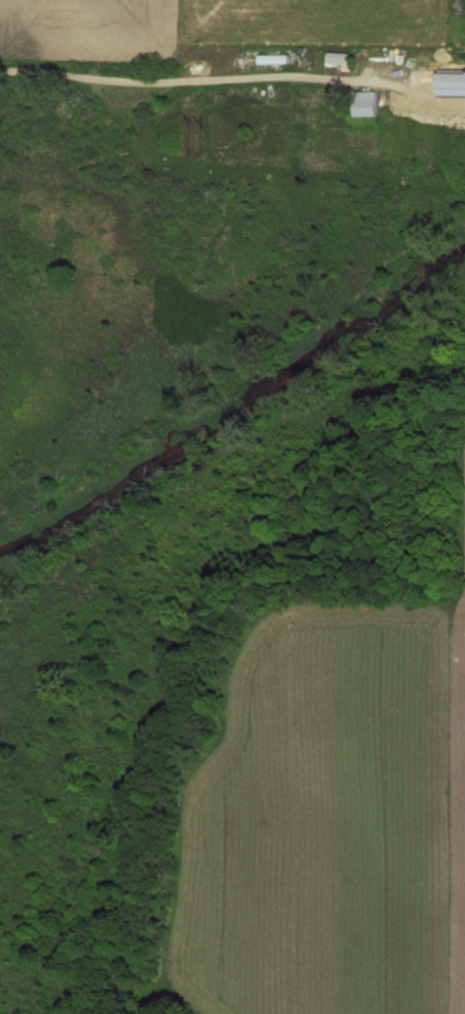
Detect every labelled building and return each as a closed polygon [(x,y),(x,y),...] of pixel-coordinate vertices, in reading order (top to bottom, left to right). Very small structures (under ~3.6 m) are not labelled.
[(378,67),(393,67),(394,49),(379,49),(378,67)]
